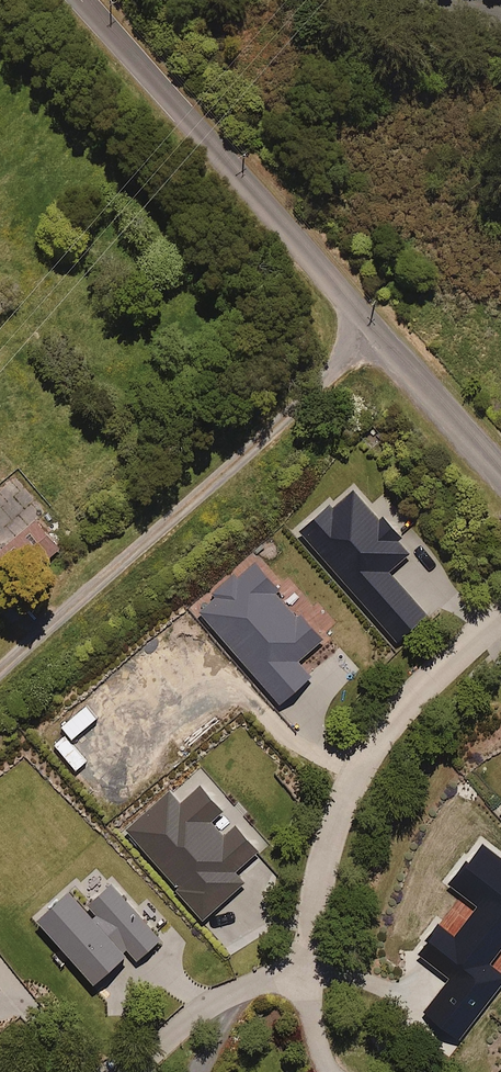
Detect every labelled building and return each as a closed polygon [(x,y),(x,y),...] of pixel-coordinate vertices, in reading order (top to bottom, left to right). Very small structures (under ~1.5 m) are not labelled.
[(0,556),(0,577),(7,586),(56,541),(38,521),(0,556)]
